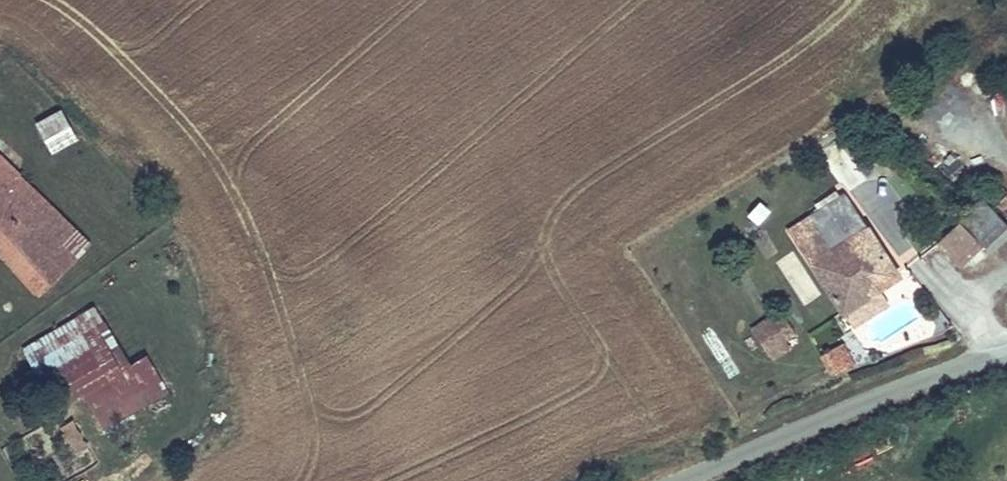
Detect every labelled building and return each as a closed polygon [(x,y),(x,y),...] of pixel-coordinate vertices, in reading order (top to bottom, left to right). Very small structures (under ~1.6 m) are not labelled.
[(45,137),(72,124),(63,108),(36,123),(45,137)] [(45,137),(53,154),(80,139),(72,124),(45,137)] [(948,133),(940,144),(967,165),(976,154),(948,133)] [(12,269),(69,218),(33,182),(11,161),(0,151),(0,255),(12,269)] [(911,276),(860,196),(807,229),(858,311),(911,276)] [(759,198),(746,213),(758,223),(771,208),(759,198)] [(1006,258),(1006,214),(997,203),(951,243),(976,271),(999,250),(1006,258)] [(69,218),(12,269),(41,297),(93,244),(69,218)] [(82,389),(132,362),(95,304),(22,346),(56,405),(82,389)] [(767,327),(782,349),(801,334),(808,329),(793,309),(767,327)] [(801,334),(782,349),(788,357),(808,344),(801,334)] [(865,364),(855,343),(848,347),(857,367),(865,364)] [(848,347),(835,354),(843,371),(857,367),(848,347)] [(132,362),(82,389),(112,438),(172,398),(149,353),(132,362)] [(74,454),(89,447),(75,418),(58,428),(74,454)]
